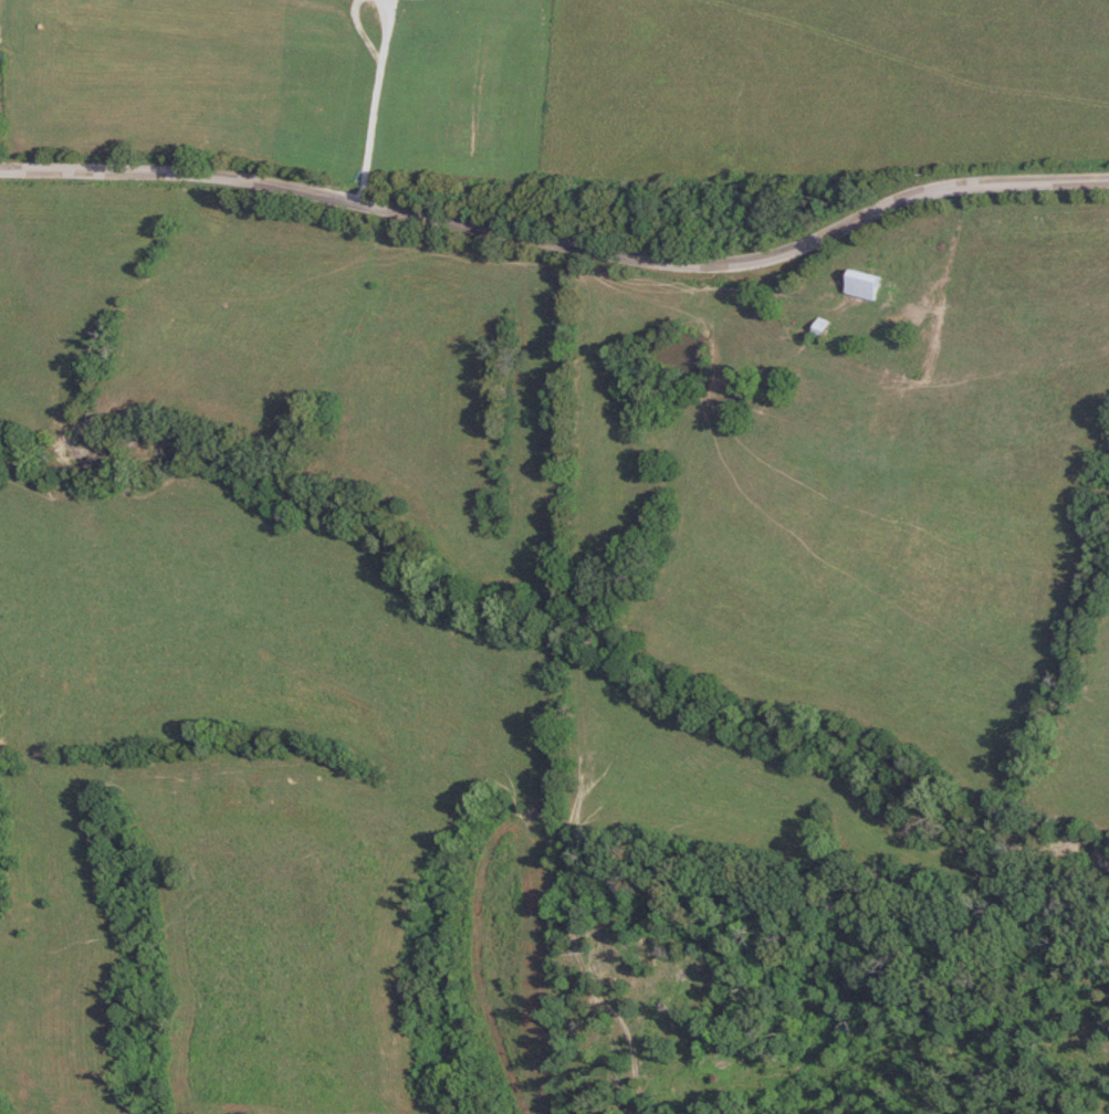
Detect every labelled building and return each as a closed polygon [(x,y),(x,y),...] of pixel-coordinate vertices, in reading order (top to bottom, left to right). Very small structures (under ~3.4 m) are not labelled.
[(846,293),(874,301),(882,277),(853,268),(846,293)] [(830,321),(820,318),(815,334),(825,337),(830,321)]
